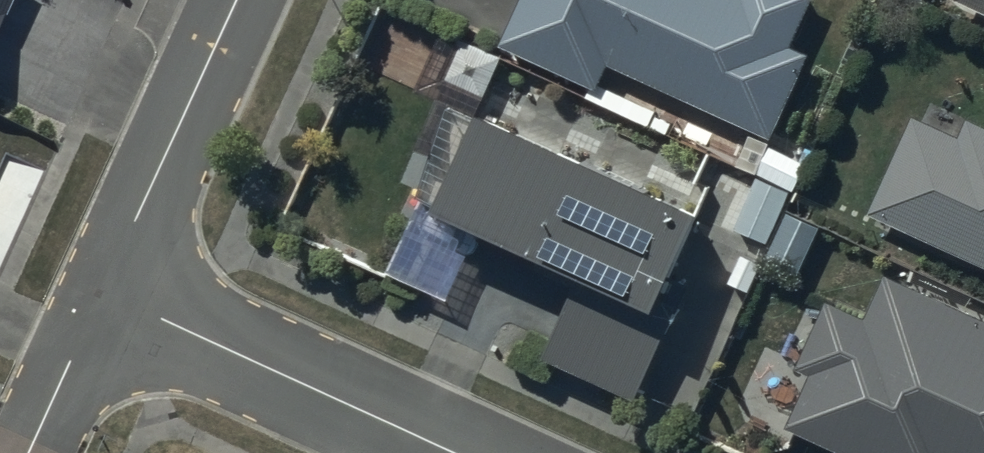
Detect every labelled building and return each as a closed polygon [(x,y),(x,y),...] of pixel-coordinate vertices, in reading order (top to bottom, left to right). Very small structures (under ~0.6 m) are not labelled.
[(17,0),(0,0),(0,38),(17,0)] [(497,58),(597,102),(611,76),(772,150),(809,66),(791,60),(815,5),(804,0),(525,0),(497,58)] [(952,11),(983,25),(983,0),(957,0),(952,11)] [(440,222),(433,239),(574,301),(542,373),(636,413),(690,297),(677,289),(698,240),(481,139),(450,125),(417,215),(440,222)] [(869,225),(983,277),(983,137),(969,130),(960,146),(913,125),(869,225)] [(784,441),(811,452),(983,452),(983,324),(886,282),(866,328),(825,313),(795,379),(810,386),(784,441)]
